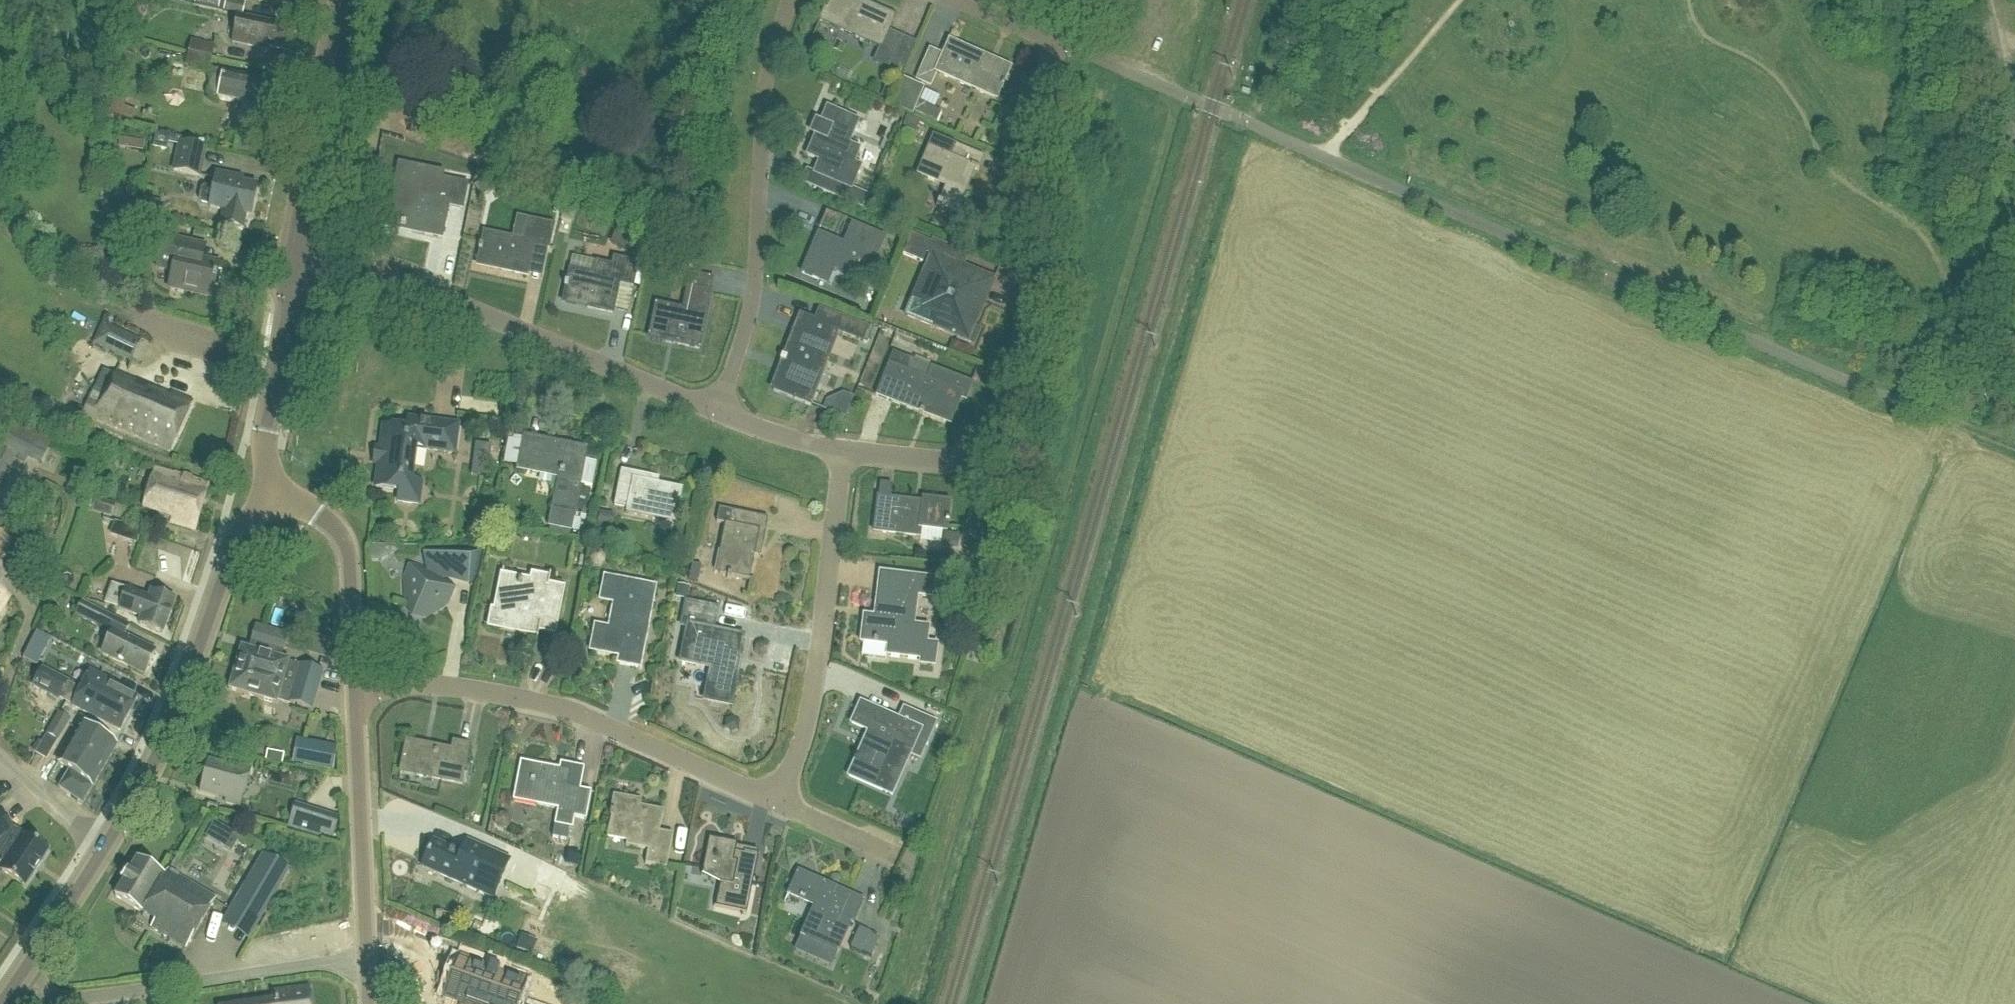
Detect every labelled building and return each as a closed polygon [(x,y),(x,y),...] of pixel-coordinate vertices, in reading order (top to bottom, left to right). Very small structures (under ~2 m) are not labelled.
[(231,0),(195,0),(194,6),(241,16),(244,3),(231,0)] [(262,3),(299,10),(301,0),(251,0),(262,3)] [(850,0),(828,0),(820,19),(881,46),(875,59),(888,65),(901,35),(889,30),(895,15),(861,0),(857,0),(856,3),(850,0)] [(295,29),(238,16),(233,42),(268,50),(269,47),(290,52),(295,29)] [(830,49),(835,38),(822,32),(817,44),(830,49)] [(988,56),(950,40),(944,54),(931,49),(918,78),(931,84),(937,71),(997,98),(1010,71),(986,60),(988,56)] [(188,53),(211,58),(214,47),(191,42),(188,53)] [(209,72),(211,58),(188,53),(185,68),(209,72)] [(281,85),(224,73),(219,96),(248,103),(247,108),(248,111),(251,113),(254,113),(257,113),(259,110),(260,106),(276,109),(277,107),(279,105),(281,97),(279,95),(281,85)] [(922,91),(903,82),(891,107),(933,127),(940,114),(917,103),(922,91)] [(997,106),(999,99),(979,92),(976,99),(997,106)] [(858,121),(827,109),(827,110),(830,111),(821,133),(818,132),(808,156),(820,161),(809,187),(862,208),(867,196),(852,190),(862,167),(854,164),(860,149),(849,145),(858,121)] [(145,136),(125,134),(123,150),(143,153),(145,136)] [(178,147),(172,172),(200,178),(206,149),(178,143),(179,140),(155,135),(152,149),(166,152),(168,145),(178,147)] [(984,156),(933,135),(917,174),(947,186),(939,206),(957,213),(975,168),(978,169),(984,156)] [(231,178),(216,175),(213,191),(203,189),(201,190),(198,201),(200,205),(209,207),(209,209),(224,212),(221,226),(243,230),(246,217),(251,218),(257,188),(230,182),(231,178)] [(469,185),(443,179),(440,193),(424,190),(422,199),(393,193),(387,225),(425,233),(425,236),(443,240),(450,207),(464,209),(469,185)] [(556,227),(531,222),(526,242),(486,234),(479,266),(503,271),(503,273),(528,278),(535,247),(551,251),(556,227)] [(886,239),(853,225),(844,246),(818,235),(802,274),(820,281),(826,265),(867,283),(886,239)] [(911,235),(903,255),(922,263),(930,243),(911,235)] [(192,246),(164,240),(159,263),(176,267),(171,289),(212,298),(220,264),(189,258),(192,246)] [(639,265),(616,260),(614,267),(599,264),(596,276),(571,270),(568,284),(566,284),(566,287),(567,287),(564,302),(588,307),(588,308),(614,314),(620,285),(634,288),(639,265)] [(945,331),(974,342),(979,329),(974,326),(984,302),(978,299),(987,278),(952,263),(933,308),(952,315),(945,331)] [(711,294),(688,289),(684,311),(656,306),(650,338),(675,342),(675,345),(700,350),(711,294)] [(873,329),(819,309),(814,321),(799,315),(783,358),(782,357),(780,362),(784,364),(774,392),(811,407),(839,333),(867,344),(873,329)] [(141,342),(103,324),(92,346),(131,365),(141,342)] [(973,385),(894,354),(877,398),(923,416),(925,412),(952,423),(961,401),(966,403),(973,385)] [(171,396),(116,372),(103,399),(94,417),(172,449),(194,401),(173,392),(171,396)] [(459,426),(409,419),(407,430),(384,427),(376,489),(399,492),(398,502),(419,505),(422,483),(411,481),(416,445),(427,446),(426,450),(455,454),(459,426)] [(7,425),(0,441),(0,486),(13,458),(24,464),(26,460),(39,466),(49,444),(7,425)] [(587,449),(525,437),(519,470),(560,478),(549,532),(568,536),(568,532),(571,532),(580,485),(591,487),(595,463),(585,461),(587,449)] [(174,476),(155,470),(143,508),(171,517),(170,521),(195,530),(210,484),(175,473),(174,476)] [(651,476),(622,471),(615,507),(627,509),(626,515),(652,520),(654,515),(677,519),(683,490),(649,483),(651,476)] [(133,511),(93,497),(88,510),(112,518),(105,538),(114,541),(121,522),(128,524),(133,511)] [(922,504),(878,499),(874,534),(920,539),(921,530),(947,533),(947,526),(951,526),(951,521),(948,521),(950,503),(923,500),(922,504)] [(769,519),(719,508),(716,521),(725,523),(720,549),(725,551),(720,574),(750,580),(757,545),(763,546),(769,519)] [(0,532),(0,614),(10,597),(4,593),(31,551),(0,532)] [(479,551),(427,547),(426,567),(402,582),(403,606),(428,618),(449,604),(448,583),(468,588),(479,551)] [(549,580),(503,571),(494,611),(492,611),(488,628),(538,638),(539,632),(554,635),(564,590),(548,586),(549,580)] [(935,580),(880,574),(875,619),(863,617),(860,644),(886,647),(886,655),(920,659),(919,665),(935,667),(936,653),(926,652),(929,628),(914,626),(918,596),(933,598),(935,580)] [(627,582),(603,577),(599,601),(613,604),(608,629),(594,626),(589,651),(618,657),(617,664),(639,668),(654,593),(626,588),(627,582)] [(149,598),(113,585),(106,604),(142,618),(139,625),(163,633),(175,601),(151,592),(149,598)] [(129,625),(82,601),(75,617),(110,635),(102,652),(145,673),(156,652),(123,636),(129,625)] [(718,611),(686,604),(682,627),(688,628),(681,663),(714,669),(707,701),(729,706),(742,638),(714,632),(718,611)] [(236,666),(318,690),(323,672),(300,665),(299,667),(288,663),(289,662),(280,659),(287,636),(256,627),(251,643),(253,644),(251,651),(241,648),(236,666)] [(62,667),(71,648),(43,635),(34,654),(62,667)] [(318,690),(236,666),(229,691),(276,705),(279,696),(290,700),(289,704),(312,710),(318,690)] [(121,732),(129,715),(81,689),(81,690),(41,669),(33,686),(60,700),(61,699),(73,706),(72,706),(121,732)] [(81,689),(129,715),(138,699),(122,691),(123,689),(90,672),(81,689)] [(898,720),(860,703),(851,724),(869,731),(849,776),(873,787),(892,742),(909,749),(907,753),(918,758),(933,723),(903,710),(898,720)] [(70,720),(58,713),(46,735),(58,742),(70,720)] [(116,747),(79,726),(57,763),(69,772),(59,789),(82,806),(116,747)] [(453,752),(407,742),(401,773),(462,785),(470,747),(454,744),(453,752)] [(298,768),(300,759),(272,752),(270,760),(298,768)] [(227,766),(207,761),(199,792),(226,799),(225,802),(241,806),(251,770),(227,764),(227,766)] [(554,769),(520,763),(512,802),(557,810),(554,826),(572,830),(584,767),(563,763),(562,769),(555,768),(554,769)] [(640,803),(615,798),(607,839),(626,842),(626,846),(647,850),(644,865),(666,869),(673,835),(659,832),(663,811),(640,807),(640,803)] [(327,815),(295,803),(287,827),(319,838),(327,815)] [(0,822),(0,842),(11,849),(12,848),(16,851),(2,872),(25,887),(48,852),(21,834),(11,827),(7,831),(0,822)] [(235,864),(247,841),(218,824),(205,848),(235,864)] [(737,843),(708,838),(702,870),(722,874),(715,907),(746,914),(758,855),(736,850),(737,843)] [(467,842),(467,843),(462,854),(433,841),(421,868),(422,868),(423,866),(437,872),(436,874),(462,886),(492,900),(498,886),(509,860),(467,842)] [(288,870),(264,856),(225,924),(248,938),(288,870)] [(164,877),(137,861),(115,897),(155,921),(150,928),(186,950),(216,899),(168,870),(164,877)] [(822,886),(797,874),(787,895),(813,906),(800,935),(837,952),(850,924),(852,925),(863,901),(824,883),(822,886)] [(861,955),(870,934),(858,929),(849,950),(861,955)] [(878,938),(870,934),(861,955),(869,959),(878,938)] [(443,1000),(455,1003),(518,1003),(527,979),(459,955),(443,1000)] [(255,1003),(313,1003),(311,987),(273,992),(274,1001),(255,1003)]
